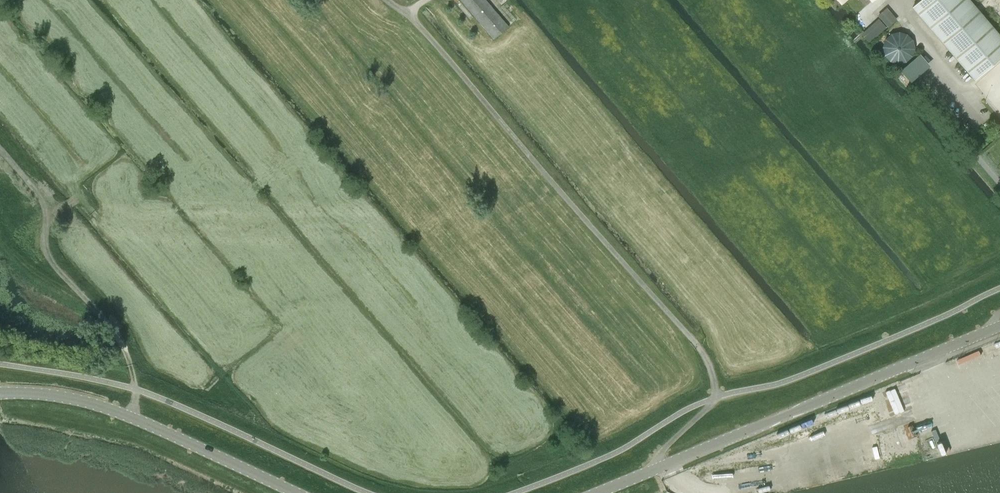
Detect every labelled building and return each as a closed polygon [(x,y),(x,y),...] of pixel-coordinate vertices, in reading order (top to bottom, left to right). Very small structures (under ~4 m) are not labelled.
[(504,0),(420,0),(470,59),(519,17),(504,0)] [(974,80),(999,58),(999,35),(970,0),(923,0),(913,8),(974,80)] [(911,82),(914,79),(930,65),(920,54),(901,70),(911,82)]
